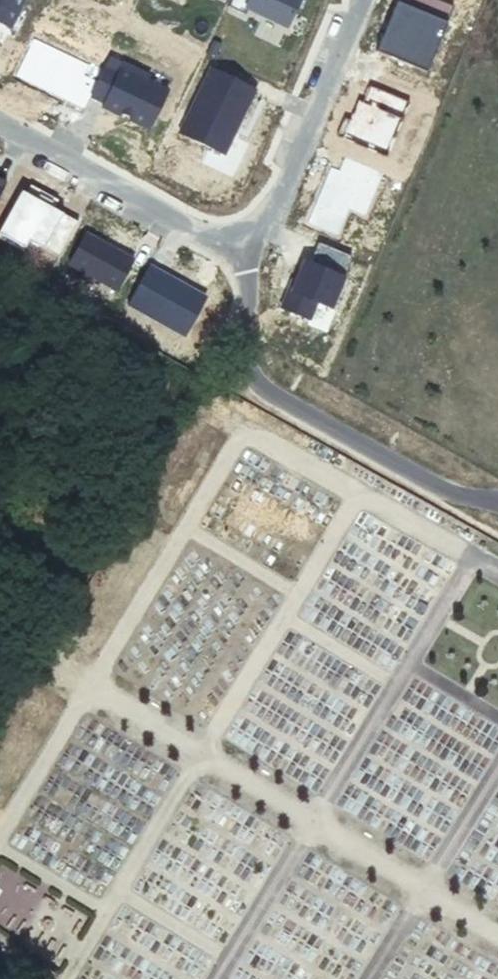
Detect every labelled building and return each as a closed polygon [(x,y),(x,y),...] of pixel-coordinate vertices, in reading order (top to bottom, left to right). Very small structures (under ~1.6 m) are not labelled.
[(7,160),(63,185),(104,92),(91,87),(108,49),(53,24),(36,63),(47,68),(33,100),(13,91),(0,121),(0,143),(12,148),(7,160)]
